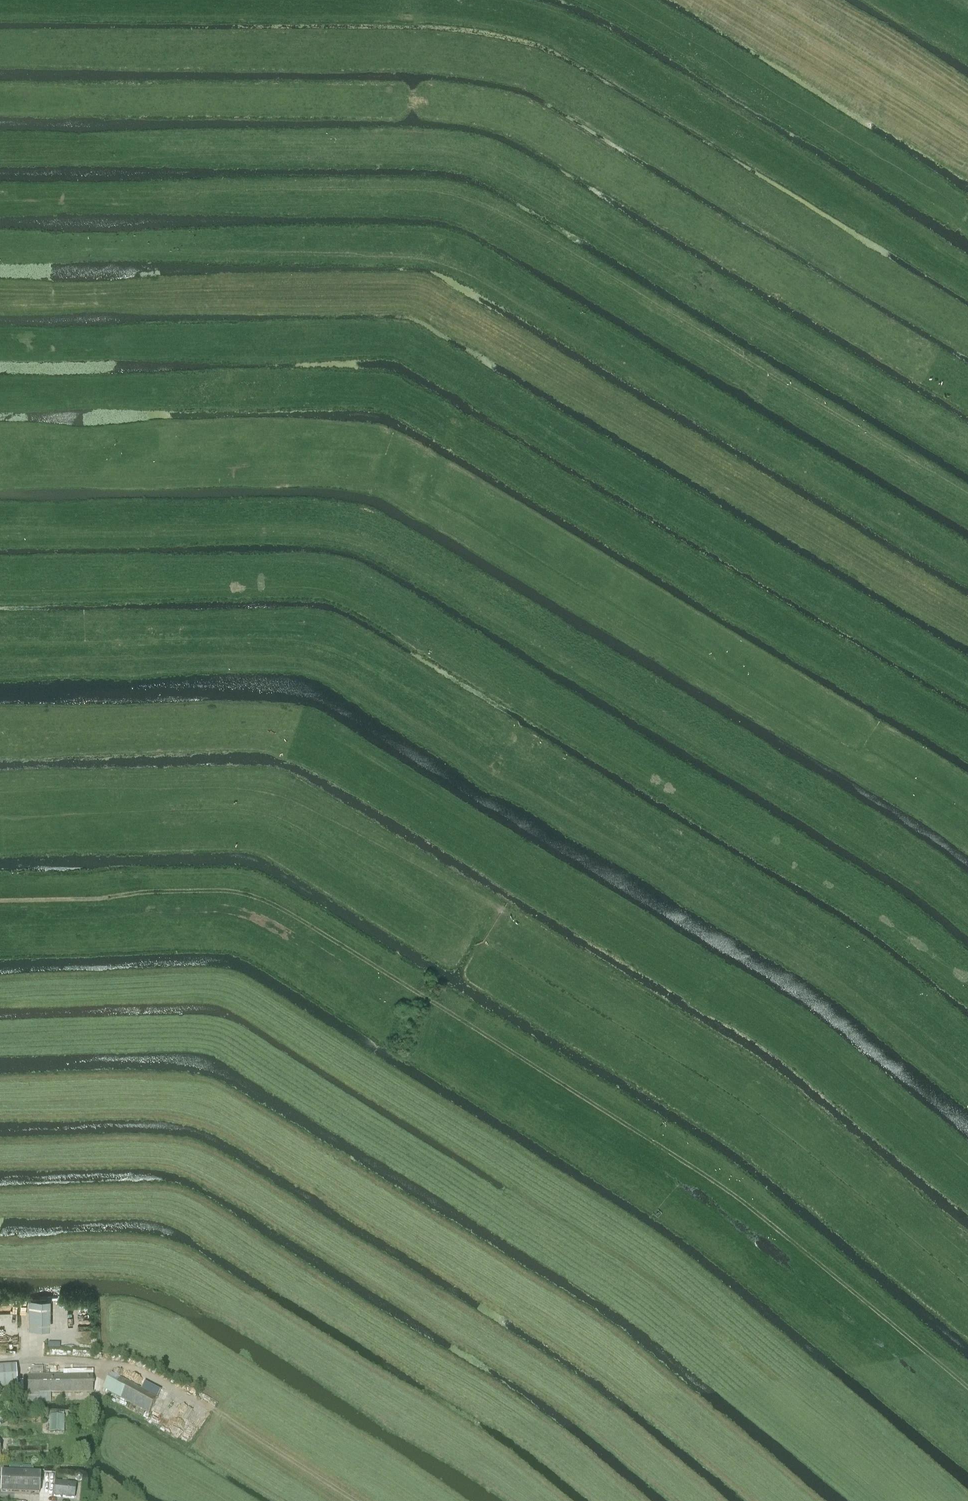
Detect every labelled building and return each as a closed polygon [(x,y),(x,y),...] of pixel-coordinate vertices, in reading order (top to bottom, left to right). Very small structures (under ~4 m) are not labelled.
[(50,1300),(28,1300),(28,1329),(50,1329),(50,1300)] [(0,1367),(0,1389),(17,1388),(16,1366),(0,1367)] [(149,1413),(157,1397),(111,1373),(103,1389),(149,1413)] [(30,1375),(27,1375),(28,1402),(51,1402),(51,1393),(93,1392),(93,1374),(43,1375),(31,1375),(30,1375)] [(49,1416),(49,1428),(64,1428),(64,1416),(49,1416)] [(3,1472),(2,1492),(40,1494),(40,1493),(40,1474),(3,1472)] [(76,1484),(56,1482),(54,1496),(75,1498),(76,1484)]
